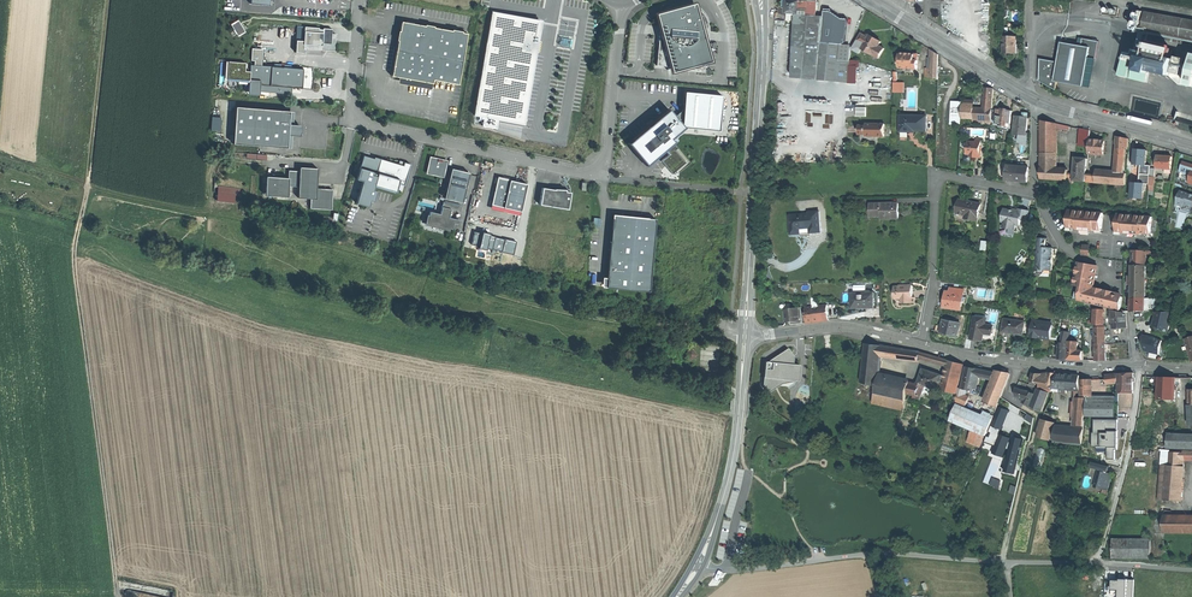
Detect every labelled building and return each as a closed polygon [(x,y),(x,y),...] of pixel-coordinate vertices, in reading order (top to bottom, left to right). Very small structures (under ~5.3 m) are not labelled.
[(784,6),(787,6),(787,13),(795,14),(801,14),(801,8),(801,1),(789,0),(784,0),(784,6)] [(801,1),(801,8),(810,8),(810,0),(809,0),(805,0),(805,1),(801,1)] [(659,44),(657,66),(673,68),(675,72),(713,62),(708,34),(708,28),(708,24),(705,17),(704,15),(701,12),(699,10),(698,4),(658,15),(661,24),(659,44)] [(542,20),(516,15),(494,11),(473,115),(522,124),(542,20)] [(829,11),(825,11),(824,16),(822,42),(844,44),(846,40),(848,19),(842,18),(832,12),(829,11)] [(1180,18),(1143,11),(1140,31),(1176,38),(1180,18)] [(795,14),(787,13),(786,21),(795,22),(795,14)] [(801,14),(795,14),(795,22),(794,42),(803,42),(807,42),(822,42),(824,16),(816,16),(801,14)] [(234,36),(244,31),(238,18),(228,23),(234,36)] [(1180,18),(1176,38),(1191,41),(1191,20),(1180,18)] [(468,35),(402,22),(392,77),(418,82),(433,84),(434,81),(459,85),(468,35)] [(293,39),(292,51),(303,52),(303,48),(318,49),(319,43),(329,43),(330,28),(302,26),(302,29),(296,29),(296,39),(293,39)] [(1176,38),(1140,31),(1139,36),(1175,43),(1176,38)] [(865,37),(861,34),(852,50),(859,54),(862,49),(879,59),(884,49),(879,45),(881,42),(876,39),(877,38),(876,37),(875,38),(869,35),(868,36),(866,35),(865,37)] [(1016,37),(1003,36),(1003,53),(1009,53),(1016,53),(1016,37)] [(1069,83),(1084,86),(1090,57),(1097,59),(1101,41),(1084,38),(1083,45),(1063,41),(1059,61),(1041,58),(1040,80),(1057,90),(1058,81),(1069,83)] [(1176,38),(1175,43),(1191,46),(1191,41),(1176,38)] [(803,42),(794,42),(793,78),(806,79),(806,70),(807,59),(807,48),(807,47),(803,47),(803,42)] [(1169,48),(1149,43),(1147,50),(1168,55),(1169,49),(1169,48)] [(850,49),(807,48),(807,59),(813,59),(819,59),(829,59),(842,59),(850,60),(850,49)] [(1159,56),(1140,50),(1140,51),(1137,50),(1134,66),(1132,66),(1135,54),(1127,52),(1124,63),(1123,63),(1120,75),(1133,79),(1149,83),(1151,78),(1152,71),(1155,72),(1173,77),(1182,86),(1190,88),(1190,86),(1191,86),(1191,56),(1178,64),(1173,63),(1174,59),(1170,58),(1167,58),(1159,56)] [(908,54),(900,54),(900,68),(918,68),(918,60),(914,60),(914,54),(908,54)] [(818,80),(819,59),(813,59),(813,70),(806,70),(806,79),(818,80)] [(829,59),(819,59),(818,80),(828,80),(829,59)] [(842,59),(829,59),(828,80),(840,81),(842,59)] [(224,81),(249,83),(250,81),(227,79),(228,62),(226,62),(224,81)] [(304,70),(251,66),(250,72),(245,72),(245,64),(228,62),(227,79),(250,81),(249,83),(249,89),(260,90),(270,90),(270,92),(281,93),(281,88),(302,89),(303,82),(304,70)] [(903,82),(898,82),(898,89),(894,89),(894,92),(903,92),(903,82)] [(988,88),(984,88),(983,104),(992,105),(993,89),(988,88)] [(646,129),(628,144),(646,166),(666,151),(670,156),(662,162),(673,175),(687,163),(677,151),(679,149),(675,143),(672,139),(685,128),(720,132),(723,96),(686,93),(684,110),(676,117),(670,110),(646,129)] [(974,100),(962,100),(962,103),(962,107),(974,108),(974,100)] [(962,103),(952,102),(951,125),(961,125),(961,118),(962,107),(962,103)] [(856,116),(867,116),(867,106),(856,106),(856,116)] [(974,108),(962,107),(961,118),(973,119),(991,120),(992,109),(983,109),(974,108)] [(1004,108),(1000,107),(1000,109),(999,123),(999,124),(1004,124),(1004,121),(1010,121),(1011,109),(1007,109),(1007,108),(1004,108)] [(291,112),(236,108),(233,144),(288,149),(289,136),(293,136),(297,136),(298,126),(294,125),(290,125),(291,112)] [(925,116),(900,115),(899,131),(908,132),(908,130),(913,130),(925,130),(925,116)] [(208,130),(218,130),(219,116),(209,116),(208,130)] [(1020,116),(1015,116),(1014,135),(1020,135),(1025,136),(1025,133),(1027,117),(1022,117),(1020,116)] [(1043,120),(1041,122),(1041,153),(1056,153),(1056,129),(1057,123),(1053,122),(1043,120)] [(866,125),(859,125),(859,130),(859,134),(866,134),(866,136),(885,136),(885,123),(866,123),(866,125)] [(1091,131),(1081,129),(1080,146),(1090,147),(1091,140),(1091,131)] [(1129,139),(1120,137),(1120,144),(1119,149),(1127,149),(1127,150),(1128,150),(1129,139)] [(976,142),(968,141),(967,154),(970,155),(974,155),(974,157),(981,158),(981,151),(980,151),(981,139),(976,139),(976,142)] [(1099,141),(1091,140),(1090,147),(1089,153),(1104,155),(1106,141),(1099,141)] [(1127,149),(1119,149),(1117,173),(1125,174),(1127,150),(1127,149)] [(1056,153),(1041,153),(1041,168),(1056,169),(1056,153)] [(1165,156),(1158,156),(1157,168),(1165,169),(1172,169),(1173,157),(1165,156)] [(1088,159),(1076,158),(1075,174),(1074,181),(1086,182),(1088,159)] [(438,160),(433,159),(430,161),(428,166),(431,170),(429,171),(432,176),(438,177),(443,174),(442,173),(446,170),(446,165),(444,161),(438,160)] [(398,165),(381,160),(377,171),(378,172),(374,187),(396,193),(398,185),(404,186),(411,165),(404,163),(403,166),(398,165)] [(1184,162),(1181,172),(1191,175),(1191,165),(1184,162)] [(1029,167),(1007,165),(1006,180),(1016,181),(1028,182),(1029,167)] [(299,168),(299,172),(298,187),(298,199),(310,199),(309,209),(331,210),(332,190),(316,189),(318,169),(308,169),(299,168)] [(1056,169),(1041,168),(1041,178),(1068,180),(1069,173),(1069,170),(1056,169)] [(461,213),(463,204),(470,174),(451,170),(444,200),(441,216),(430,213),(428,225),(453,231),(454,225),(458,226),(459,221),(449,219),(451,211),(461,213)] [(288,178),(266,177),(265,185),(267,185),(266,194),(277,194),(277,197),(287,197),(288,187),(298,187),(299,172),(288,171),(288,178)] [(1117,173),(1097,171),(1096,173),(1096,176),(1096,183),(1126,185),(1127,174),(1125,174),(1117,173)] [(512,181),(498,177),(492,206),(521,212),(527,185),(515,182),(512,182),(512,181)] [(267,185),(265,185),(264,196),(277,197),(277,194),(266,194),(267,185)] [(555,191),(542,189),(540,206),(568,210),(571,193),(566,193),(566,191),(560,190),(555,189),(555,191)] [(1181,191),(1177,206),(1184,208),(1185,204),(1191,206),(1191,195),(1181,191)] [(235,195),(218,194),(218,202),(234,203),(235,195)] [(971,202),(961,200),(958,213),(967,215),(966,216),(979,219),(982,204),(971,202)] [(899,203),(870,204),(870,211),(882,211),(882,216),(882,219),(900,218),(900,212),(899,203)] [(492,206),(491,210),(520,217),(521,212),(492,206)] [(1010,210),(1005,209),(1004,217),(1006,218),(1005,223),(1010,228),(1016,230),(1017,224),(1021,225),(1022,219),(1028,220),(1030,210),(1019,208),(1018,210),(1015,209),(1014,211),(1010,210)] [(1085,212),(1070,210),(1068,227),(1078,228),(1078,229),(1085,230),(1095,231),(1095,229),(1102,230),(1104,213),(1089,212),(1089,213),(1085,212)] [(822,232),(820,211),(809,212),(809,214),(791,216),(792,234),(801,233),(801,228),(811,227),(812,233),(822,232)] [(1133,216),(1119,214),(1117,231),(1124,232),(1124,233),(1134,234),(1142,235),(1142,233),(1151,234),(1153,217),(1137,216),(1137,217),(1133,216)] [(649,293),(657,220),(619,216),(613,216),(606,289),(649,293)] [(1042,235),(1038,235),(1036,271),(1043,271),(1043,270),(1053,270),(1053,248),(1046,247),(1047,235),(1042,235)] [(1147,251),(1133,251),(1132,265),(1147,266),(1147,251)] [(1085,263),(1079,262),(1074,286),(1081,287),(1079,300),(1121,310),(1123,297),(1092,289),(1096,265),(1085,263)] [(1132,265),(1132,266),(1132,276),(1132,285),(1132,299),(1134,299),(1146,298),(1147,266),(1132,265)] [(899,286),(894,287),(895,298),(901,298),(906,298),(906,303),(914,302),(914,297),(912,297),(912,292),(912,285),(902,285),(902,286),(899,286)] [(965,290),(954,289),(953,293),(951,292),(947,292),(947,297),(946,301),(947,301),(946,307),(949,308),(962,310),(963,302),(964,297),(965,290)] [(865,293),(852,293),(853,308),(858,308),(859,308),(859,306),(867,306),(867,308),(868,308),(874,307),(874,293),(871,293),(865,293)] [(1146,298),(1134,299),(1134,311),(1138,311),(1146,311),(1146,298)] [(805,303),(801,303),(801,304),(800,304),(801,308),(803,323),(818,321),(829,320),(827,305),(806,308),(805,303)] [(801,308),(784,310),(786,323),(791,322),(796,322),(797,324),(803,323),(801,308)] [(1104,309),(1094,309),(1094,315),(1094,325),(1104,326),(1104,315),(1104,309)] [(1127,313),(1112,309),(1113,319),(1114,327),(1115,329),(1128,328),(1127,320),(1127,313)] [(1173,313),(1157,312),(1157,320),(1155,319),(1153,326),(1161,328),(1161,327),(1164,328),(1169,329),(1173,314),(1173,313)] [(986,318),(975,317),(972,338),(977,339),(982,340),(982,333),(984,333),(992,334),(992,331),(992,329),(993,326),(986,325),(986,318)] [(1025,322),(1005,319),(1003,332),(1013,333),(1023,335),(1025,322)] [(948,321),(944,320),(943,325),(942,331),(948,332),(959,334),(961,323),(952,321),(948,321)] [(1050,338),(1057,339),(1059,326),(1044,323),(1044,322),(1035,320),(1032,336),(1043,337),(1050,338)] [(943,325),(937,324),(937,327),(936,330),(940,331),(939,332),(947,334),(948,332),(942,331),(943,325)] [(1105,327),(1095,328),(1096,344),(1105,344),(1105,327)] [(1069,345),(1070,333),(1065,332),(1062,345),(1062,348),(1068,349),(1069,345)] [(1148,336),(1143,337),(1145,351),(1160,355),(1162,346),(1163,341),(1155,339),(1151,338),(1151,337),(1148,336)] [(1078,344),(1070,343),(1068,359),(1073,359),(1077,360),(1078,351),(1078,344)] [(883,346),(865,344),(862,382),(877,386),(879,387),(880,377),(882,355),(883,346)] [(1105,344),(1096,344),(1096,360),(1102,360),(1107,360),(1106,344),(1105,344)] [(920,352),(883,346),(882,355),(919,359),(919,358),(920,352)] [(768,368),(763,367),(761,384),(765,391),(789,379),(795,379),(797,363),(792,363),(792,357),(788,347),(769,357),(768,368)] [(1062,348),(1060,348),(1059,358),(1064,359),(1067,359),(1068,349),(1062,348)] [(692,350),(686,355),(691,361),(697,356),(692,350)] [(949,360),(920,352),(919,358),(921,359),(947,366),(949,360)] [(957,362),(949,360),(947,366),(945,376),(942,386),(941,390),(957,394),(965,364),(957,362)] [(972,367),(966,366),(965,376),(966,376),(963,388),(963,389),(967,389),(974,391),(975,388),(977,375),(978,369),(972,367)] [(942,376),(924,369),(919,383),(918,385),(915,395),(921,396),(925,385),(937,389),(938,385),(942,376)] [(999,373),(978,369),(977,375),(980,376),(997,380),(988,403),(990,404),(998,407),(1005,388),(1011,373),(1000,371),(999,373)] [(1043,374),(1033,373),(1031,385),(1036,387),(1038,383),(1041,384),(1043,374)] [(1050,373),(1043,374),(1041,384),(1040,389),(1052,392),(1057,373),(1050,373)] [(1119,373),(1106,375),(1107,384),(1113,383),(1118,383),(1119,383),(1119,373)] [(1119,383),(1119,391),(1119,394),(1134,394),(1134,373),(1119,373),(1119,383)] [(1064,374),(1058,374),(1054,391),(1060,392),(1067,392),(1068,388),(1069,375),(1064,374)] [(1080,375),(1069,375),(1068,388),(1076,389),(1081,390),(1080,375)] [(910,383),(880,377),(879,387),(907,393),(910,383)] [(1167,377),(1156,377),(1156,381),(1159,381),(1159,399),(1175,400),(1176,378),(1167,377)] [(1087,379),(1082,380),(1082,396),(1087,396),(1092,396),(1092,379),(1087,379)] [(917,385),(910,383),(907,393),(914,395),(915,395),(918,385),(917,385)] [(879,387),(877,386),(876,393),(877,393),(884,395),(890,397),(895,398),(906,400),(907,393),(879,387)] [(963,389),(961,388),(957,401),(966,405),(970,397),(966,395),(967,389),(963,389)] [(1022,390),(1017,389),(1017,396),(1026,400),(1028,392),(1022,390)] [(1050,392),(1040,389),(1035,403),(1034,407),(1042,411),(1050,392)] [(1036,394),(1028,391),(1028,392),(1026,400),(1027,400),(1033,402),(1036,394)] [(1112,397),(1103,397),(1103,407),(1115,407),(1115,399),(1115,396),(1112,396),(1112,397)] [(1092,397),(1088,397),(1088,408),(1104,408),(1103,407),(1103,397),(1092,397)] [(906,400),(895,398),(894,404),(904,407),(906,400)] [(1010,401),(1002,398),(998,409),(1005,411),(1015,415),(1016,412),(1017,410),(1019,405),(1010,401)] [(1086,398),(1078,398),(1076,426),(1084,426),(1085,416),(1086,416),(1086,398)] [(986,416),(958,404),(951,421),(972,430),(986,436),(993,419),(986,416)] [(1088,408),(1088,416),(1115,417),(1115,407),(1103,407),(1104,408),(1088,408)] [(1155,408),(1151,408),(1150,427),(1154,427),(1161,428),(1162,408),(1155,408)] [(1005,411),(998,409),(990,430),(996,433),(1005,411)] [(1034,415),(1019,412),(1019,413),(1015,431),(1030,434),(1034,415)] [(1119,458),(1117,418),(1092,419),(1094,446),(1106,446),(1107,458),(1119,458)] [(1055,422),(1043,419),(1038,437),(1050,440),(1055,422)] [(1084,429),(1057,426),(1055,441),(1082,444),(1084,429)] [(1161,428),(1154,427),(1154,434),(1153,448),(1168,448),(1169,433),(1169,428),(1161,428)] [(986,436),(972,430),(968,441),(981,447),(986,436)] [(996,433),(990,430),(989,431),(984,442),(998,448),(1004,450),(1009,438),(996,433)] [(1169,433),(1168,448),(1191,449),(1191,434),(1169,433)] [(998,448),(984,442),(982,448),(988,451),(1001,456),(1002,454),(997,452),(998,448)] [(1035,468),(1043,469),(1045,448),(1037,447),(1035,468)] [(1169,451),(1162,450),(1161,460),(1158,500),(1165,500),(1168,465),(1169,452),(1169,451)] [(1001,456),(988,451),(986,455),(1000,460),(1001,456)] [(1169,452),(1168,465),(1178,466),(1181,467),(1182,453),(1169,452)] [(1110,466),(1094,462),(1092,467),(1100,469),(1100,470),(1108,473),(1110,466)] [(1178,466),(1168,465),(1165,500),(1175,501),(1178,466)] [(1108,473),(1100,470),(1096,486),(1104,489),(1108,490),(1108,489),(1110,483),(1112,474),(1108,473)] [(991,485),(999,487),(1001,480),(993,478),(991,485)] [(1164,516),(1163,533),(1191,533),(1191,516),(1164,516)] [(1151,540),(1113,540),(1113,558),(1150,559),(1151,540)] [(1136,580),(1109,577),(1108,589),(1116,590),(1115,596),(1134,596),(1136,580)]
